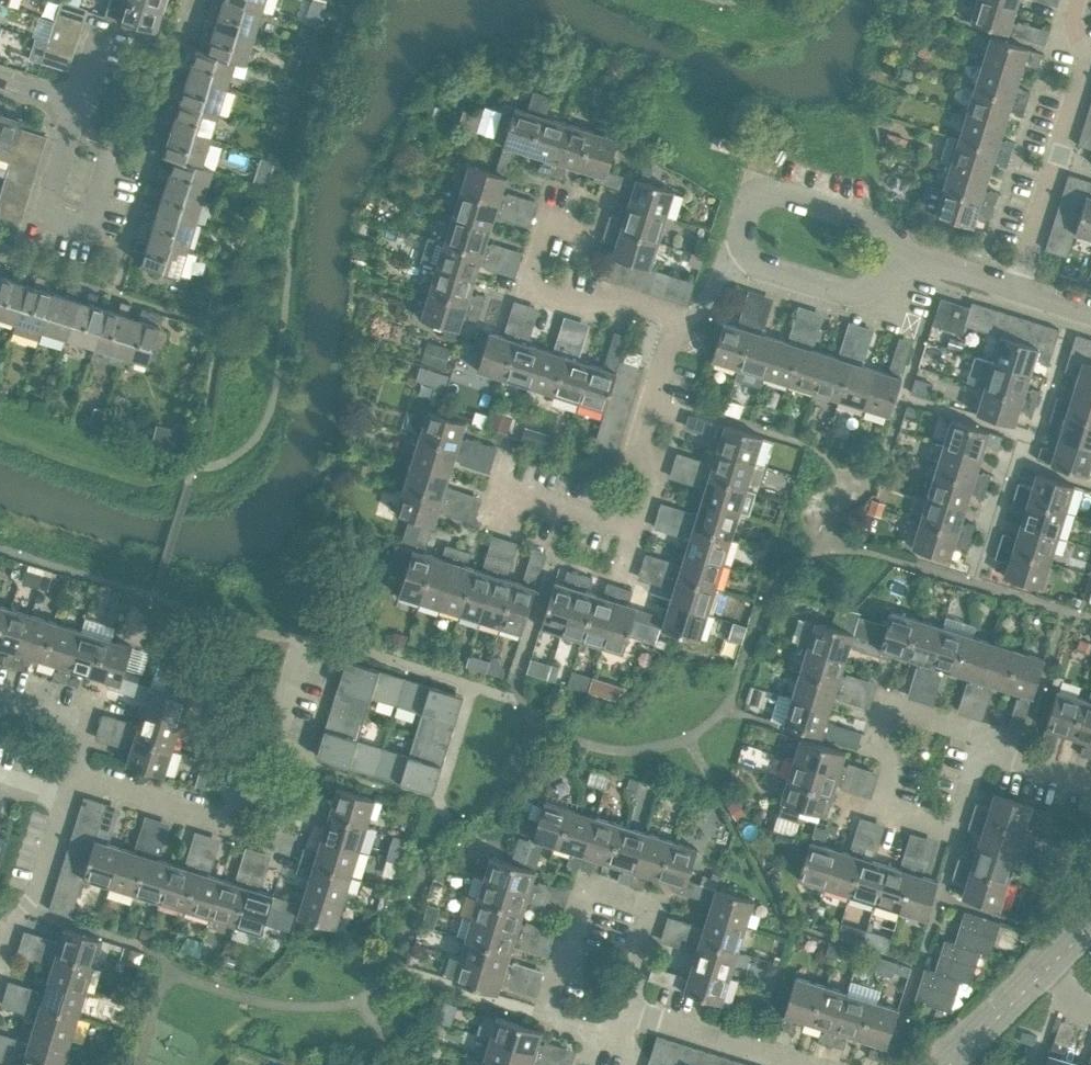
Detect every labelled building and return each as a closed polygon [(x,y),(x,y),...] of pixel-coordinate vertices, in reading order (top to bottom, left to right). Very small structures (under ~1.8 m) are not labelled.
[(133,0),(110,0),(105,16),(119,20),(119,19),(157,31),(158,30),(160,30),(162,24),(160,23),(164,10),(133,0)] [(167,0),(133,0),(164,10),(164,9),(166,10),(168,3),(166,3),(167,0)] [(263,11),(225,0),(212,0),(206,17),(217,20),(215,26),(259,40),(260,37),(256,36),(263,11)] [(267,0),(225,0),(263,11),(267,0)] [(1016,7),(994,0),(977,0),(971,20),(970,21),(1008,33),(1008,32),(1022,36),(1026,24),(1018,21),(1017,23),(1011,21),(1016,7)] [(83,22),(87,9),(61,1),(57,13),(83,22)] [(80,34),(83,22),(57,13),(53,26),(80,34)] [(76,46),(80,34),(53,26),(49,38),(76,46)] [(246,65),(254,41),(258,42),(259,40),(215,26),(213,31),(203,28),(196,48),(236,60),(236,62),(246,65)] [(1037,67),(1042,53),(1028,49),(990,37),(990,38),(982,63),(1020,75),(1024,60),(1030,61),(1029,64),(1037,67)] [(72,58),(76,46),(49,38),(46,50),(72,58)] [(228,85),(236,62),(236,60),(196,48),(186,45),(179,66),(189,69),(187,75),(232,89),(232,86),(228,85)] [(68,71),(72,58),(46,50),(42,62),(68,71)] [(1015,89),(1020,75),(982,63),(974,88),(1026,104),(1030,91),(1021,89),(1021,91),(1015,89)] [(219,114),(227,90),(231,91),(232,89),(187,75),(185,80),(176,77),(169,98),(219,114)] [(1022,117),(1026,104),(974,88),(967,113),(1004,125),(1009,110),(1014,112),(1014,114),(1022,117)] [(212,138),(219,114),(169,98),(163,119),(173,122),(171,128),(215,142),(216,139),(212,138)] [(540,136),(546,117),(516,108),(516,107),(515,107),(503,145),(504,145),(514,148),(524,151),(530,133),(540,136)] [(1000,139),(1004,125),(967,113),(959,138),(1010,154),(1014,142),(1006,139),(1005,141),(1000,139)] [(13,153),(17,141),(20,128),(23,120),(22,120),(23,118),(16,116),(16,118),(2,114),(0,120),(0,156),(11,160),(13,153)] [(550,175),(566,123),(546,117),(540,136),(530,133),(524,151),(545,158),(543,163),(540,162),(538,171),(550,175)] [(1085,120),(1081,132),(1090,135),(1090,121),(1085,120)] [(591,152),(597,133),(566,123),(550,175),(563,179),(565,170),(562,169),(564,164),(576,167),(581,149),(591,152)] [(43,149),(47,137),(20,128),(17,141),(43,149)] [(203,167),(203,166),(210,143),(214,144),(215,142),(171,128),(170,134),(159,130),(156,140),(167,143),(163,155),(174,158),(203,167)] [(1081,132),(1078,145),(1090,149),(1090,135),(1081,132)] [(608,171),(618,139),(616,139),(597,133),(591,152),(581,149),(576,167),(595,174),(594,179),(593,179),(593,180),(622,190),(626,176),(608,171)] [(1006,167),(1010,154),(959,138),(951,163),(988,175),(993,160),(999,162),(998,164),(1006,167)] [(40,161),(43,149),(17,141),(13,153),(40,161)] [(501,193),(506,178),(507,177),(506,177),(513,154),(512,154),(514,148),(504,145),(495,173),(468,165),(468,166),(469,166),(461,191),(512,207),(516,195),(508,192),(507,194),(501,193)] [(36,173),(40,161),(13,153),(11,160),(9,165),(36,173)] [(206,194),(214,170),(203,166),(203,167),(174,158),(170,169),(160,166),(157,175),(168,178),(166,184),(210,197),(210,195),(206,194)] [(984,190),(988,175),(951,163),(943,188),(994,205),(998,192),(990,189),(989,191),(984,190)] [(32,186),(36,173),(9,165),(5,177),(32,186)] [(1090,182),(1090,181),(1068,174),(1064,187),(1087,194),(1090,182)] [(666,216),(674,192),(674,191),(636,179),(626,176),(622,190),(627,191),(627,189),(633,191),(628,205),(666,216)] [(28,198),(32,186),(5,177),(2,190),(28,198)] [(1087,194),(1083,206),(1079,219),(1075,231),(1075,233),(1076,234),(1076,233),(1090,238),(1090,182),(1087,194)] [(197,223),(205,199),(209,200),(210,197),(166,184),(164,190),(153,186),(150,196),(161,199),(157,210),(197,223)] [(1083,206),(1087,194),(1064,187),(1060,199),(1083,206)] [(990,217),(994,205),(943,188),(935,213),(935,214),(973,226),(973,225),(977,211),(983,212),(982,215),(990,217)] [(28,198),(2,190),(0,195),(0,202),(24,210),(28,198)] [(508,220),(512,207),(461,191),(453,216),(490,228),(495,214),(501,215),(500,217),(508,220)] [(1079,219),(1083,206),(1060,199),(1057,212),(1079,219)] [(24,210),(0,202),(0,216),(20,222),(24,210)] [(658,242),(666,216),(628,205),(624,220),(618,218),(619,216),(610,213),(606,226),(658,242)] [(190,247),(197,223),(157,210),(154,222),(143,218),(140,228),(151,231),(149,237),(193,250),(194,248),(190,247)] [(1075,231),(1079,219),(1057,212),(1053,224),(1075,231)] [(486,243),(490,228),(453,216),(445,242),(497,258),(500,245),(492,242),(491,245),(486,243)] [(1071,244),(1075,233),(1075,231),(1053,224),(1049,237),(1071,244)] [(650,267),(658,242),(606,226),(603,238),(611,241),(612,239),(617,241),(613,255),(612,255),(612,256),(619,258),(632,262),(644,266),(650,268),(650,267)] [(181,276),(188,252),(192,253),(193,250),(149,237),(147,242),(137,239),(134,249),(145,252),(141,264),(181,276)] [(1067,257),(1071,244),(1049,237),(1045,249),(1067,257)] [(493,270),(497,258),(445,242),(437,267),(475,278),(479,264),(485,265),(484,267),(493,270)] [(619,258),(612,256),(607,254),(600,277),(612,281),(619,258)] [(625,285),(632,262),(619,258),(612,281),(625,285)] [(637,289),(644,266),(632,262),(625,285),(637,289)] [(650,293),(657,270),(650,268),(644,266),(637,289),(650,293)] [(470,293),(475,278),(437,267),(429,292),(481,308),(485,295),(476,293),(476,295),(470,293)] [(28,283),(22,282),(26,271),(16,268),(13,279),(1,275),(0,278),(0,318),(13,322),(12,327),(14,327),(28,283)] [(662,297),(669,274),(657,270),(650,293),(662,297)] [(675,301),(682,278),(669,274),(662,297),(675,301)] [(42,331),(54,292),(43,288),(46,278),(37,275),(34,285),(28,283),(14,327),(13,331),(39,339),(42,331)] [(687,305),(694,284),(695,282),(682,278),(675,301),(687,305)] [(64,352),(81,300),(75,298),(78,288),(69,285),(65,295),(54,292),(42,331),(66,339),(62,351),(64,352)] [(94,348),(107,308),(96,305),(99,294),(90,291),(86,302),(81,300),(64,352),(67,353),(71,340),(94,348)] [(477,321),(481,308),(429,292),(422,317),(421,316),(421,318),(459,330),(459,328),(463,314),(469,316),(468,318),(477,321)] [(964,324),(970,307),(940,298),(932,324),(962,333),(964,324)] [(118,364),(133,316),(128,315),(131,304),(121,301),(118,312),(107,308),(94,348),(95,348),(92,356),(118,364)] [(977,328),(984,306),(971,302),(970,307),(964,324),(977,328)] [(989,332),(996,310),(984,306),(977,328),(988,332),(989,332)] [(148,364),(164,314),(142,308),(139,318),(133,316),(118,364),(121,365),(123,357),(148,364)] [(1002,336),(1009,314),(996,310),(989,332),(1000,336),(1002,336)] [(738,368),(754,316),(741,312),(739,321),(741,321),(739,327),(725,322),(724,322),(712,360),(713,360),(738,368)] [(1014,340),(1021,317),(1009,314),(1002,336),(1014,340)] [(763,375),(775,338),(760,333),(762,328),(764,328),(767,320),(754,316),(738,368),(763,375)] [(1027,344),(1034,321),(1021,317),(1014,340),(1027,344)] [(1039,348),(1046,325),(1034,321),(1027,344),(1039,348)] [(503,378),(520,326),(507,322),(504,331),(507,331),(505,337),(491,333),(491,332),(489,332),(477,370),(479,370),(503,378)] [(1052,351),(1059,329),(1046,325),(1039,348),(1052,351)] [(529,386),(541,348),(526,344),(528,338),(530,339),(532,330),(520,326),(503,378),(529,386)] [(788,383),(804,332),(792,328),(789,336),(791,337),(790,343),(775,338),(763,375),(788,383)] [(813,391),(825,354),(810,349),(812,343),(814,344),(817,336),(804,332),(788,383),(813,391)] [(1081,361),(1088,338),(1075,334),(1068,357),(1081,361)] [(1048,366),(1052,351),(1039,348),(1027,344),(1014,340),(1002,336),(1000,336),(1000,337),(993,362),(1030,374),(1035,359),(1040,361),(1039,363),(1048,366)] [(554,393),(570,342),(557,338),(555,346),(557,347),(555,353),(541,348),(529,386),(554,393)] [(1088,338),(1081,361),(1090,364),(1090,339),(1088,338)] [(579,401),(591,364),(576,359),(578,354),(580,354),(583,346),(570,342),(554,393),(579,401)] [(838,399),(854,348),(842,344),(839,352),(841,353),(840,358),(825,354),(813,391),(838,399)] [(864,407),(875,369),(861,365),(862,359),(864,360),(867,351),(854,348),(838,399),(864,407)] [(639,366),(643,353),(627,349),(623,361),(639,366)] [(612,386),(616,373),(620,361),(621,358),(607,354),(605,362),(607,363),(605,369),(591,364),(579,401),(604,409),(604,410),(605,410),(608,399),(612,386)] [(1081,361),(1068,357),(1064,370),(1073,373),(1073,371),(1079,373),(1075,387),(1090,393),(1090,364),(1081,361)] [(890,415),(902,377),(901,377),(905,363),(892,359),(889,368),(892,368),(890,374),(875,369),(864,407),(889,414),(888,415),(890,415)] [(639,381),(643,368),(620,361),(616,373),(639,381)] [(1025,388),(1030,374),(993,362),(985,387),(1036,403),(1040,390),(1032,388),(1031,390),(1025,388)] [(635,393),(639,381),(616,373),(612,386),(635,393)] [(631,406),(635,393),(612,386),(608,399),(631,406)] [(1032,416),(1036,403),(985,387),(977,412),(976,412),(976,413),(1014,425),(1015,424),(1014,423),(1019,409),(1024,411),(1024,413),(1032,416)] [(1075,387),(1070,402),(1064,400),(1065,398),(1056,396),(1053,408),(1090,420),(1090,393),(1075,387)] [(627,418),(631,406),(608,399),(605,410),(605,411),(627,418)] [(1053,408),(1049,421),(1057,423),(1058,421),(1063,423),(1059,438),(1090,448),(1090,420),(1053,408)] [(460,438),(465,423),(465,424),(466,422),(428,410),(427,412),(428,412),(420,437),(471,453),(475,440),(466,437),(466,439),(460,438)] [(623,431),(627,418),(605,411),(601,424),(623,431)] [(999,449),(1002,436),(989,431),(951,419),(951,421),(943,445),(981,457),(985,443),(991,444),(990,446),(999,449)] [(754,463),(762,438),(763,436),(725,425),(724,425),(711,421),(707,434),(715,437),(716,435),(722,436),(717,451),(754,463)] [(619,443),(623,431),(601,424),(597,436),(619,443)] [(615,456),(619,443),(597,436),(593,449),(615,456)] [(449,473),(454,459),(459,460),(459,463),(467,465),(471,453),(420,437),(412,462),(449,473)] [(1090,465),(1090,448),(1059,438),(1054,452),(1048,451),(1049,448),(1041,446),(1037,459),(1050,463),(1050,464),(1088,476),(1089,474),(1088,474),(1090,465)] [(976,472),(981,457),(943,445),(936,471),(987,487),(991,474),(982,471),(982,474),(976,472)] [(611,468),(615,456),(593,449),(589,461),(611,468)] [(746,488),(754,463),(717,451),(712,466),(707,464),(707,462),(699,459),(695,472),(746,488)] [(444,488),(449,473),(412,462),(404,487),(455,503),(459,490),(451,488),(450,490),(444,488)] [(983,499),(985,492),(987,487),(936,471),(928,496),(965,507),(970,493),(975,495),(975,497),(983,499)] [(738,513),(746,488),(695,472),(691,484),(699,487),(700,485),(706,487),(701,501),(738,513)] [(1065,511),(1073,486),(1074,485),(1036,473),(1035,474),(1036,475),(1031,489),(1026,487),(1026,485),(1018,482),(1014,495),(1065,511)] [(451,515),(455,503),(404,487),(396,511),(396,513),(422,521),(432,524),(434,525),(434,523),(438,509),(444,511),(443,513),(451,515)] [(1057,536),(1065,511),(1014,495),(1010,508),(1019,510),(1019,508),(1025,510),(1020,525),(1057,536)] [(961,522),(965,507),(928,496),(920,521),(971,537),(975,524),(967,522),(966,524),(961,522)] [(731,538),(738,513),(701,501),(696,516),(691,514),(692,512),(683,509),(679,522),(731,538)] [(400,595),(420,601),(434,556),(423,553),(425,547),(432,524),(422,521),(413,549),(396,543),(388,568),(405,574),(398,595),(400,595)] [(967,549),(971,537),(920,521),(912,546),(912,547),(950,559),(950,557),(954,543),(960,545),(959,547),(967,549)] [(723,563),(731,538),(679,522),(675,535),(684,537),(684,535),(690,537),(685,552),(723,563)] [(1050,561),(1057,536),(1020,525),(1016,539),(1010,537),(1011,535),(1002,533),(998,545),(1050,561)] [(440,607),(458,548),(445,544),(443,553),(446,554),(444,559),(434,556),(420,601),(440,607)] [(1042,586),(1050,561),(998,545),(994,558),(1003,560),(1003,558),(1009,560),(1005,575),(1004,574),(1004,576),(1042,588),(1042,586)] [(459,613),(474,568),(464,565),(465,559),(468,560),(471,552),(458,548),(440,607),(459,613)] [(715,589),(723,563),(685,552),(681,566),(675,564),(676,562),(668,560),(664,572),(715,589)] [(480,620),(498,561),(486,557),(483,565),(486,566),(484,572),(474,568),(459,613),(480,620)] [(500,626),(514,581),(504,578),(505,572),(508,573),(511,565),(498,561),(480,620),(500,626)] [(521,633),(535,587),(539,573),(526,569),(523,578),(526,579),(524,584),(514,581),(500,626),(520,632),(521,633)] [(562,633),(580,574),(567,570),(565,578),(568,579),(566,585),(556,582),(556,581),(554,581),(540,627),(542,627),(562,633)] [(707,613),(715,589),(664,572),(660,585),(668,587),(669,585),(674,587),(670,602),(707,613)] [(582,639),(596,594),(585,591),(587,585),(590,586),(592,578),(580,574),(562,633),(582,639)] [(601,645),(620,587),(607,583),(605,591),(608,592),(606,598),(596,594),(582,639),(601,645)] [(623,652),(633,618),(637,608),(637,607),(636,606),(635,607),(625,604),(627,598),(630,599),(632,591),(620,587),(601,645),(621,652),(623,652)] [(699,638),(707,613),(670,602),(665,616),(637,608),(633,618),(661,627),(661,628),(699,640),(700,638),(699,638)] [(10,609),(0,605),(0,627),(4,629),(10,609)] [(31,615),(10,609),(4,629),(0,627),(0,647),(9,649),(8,655),(5,654),(2,662),(15,666),(31,615)] [(917,640),(922,621),(892,612),(893,611),(891,611),(881,642),(867,637),(862,651),(888,659),(889,658),(888,657),(890,652),(900,655),(906,636),(917,640)] [(55,643),(60,624),(31,615),(15,666),(27,670),(30,662),(27,661),(28,655),(40,659),(45,640),(55,643)] [(862,651),(867,637),(853,633),(805,618),(797,644),(845,659),(849,644),(855,646),(854,648),(862,651)] [(926,679),(942,627),(922,621),(917,640),(906,636),(900,655),(921,662),(919,667),(916,666),(914,675),(926,679)] [(65,682),(81,631),(60,624),(55,643),(45,640),(40,659),(59,665),(58,670),(55,670),(52,678),(65,682)] [(967,655),(973,637),(942,627),(926,679),(939,682),(941,674),(938,673),(940,667),(952,671),(957,652),(967,655)] [(105,659),(111,640),(81,631),(65,682),(77,686),(80,678),(77,677),(79,671),(89,674),(95,656),(105,659)] [(976,694),(992,643),(973,637),(967,655),(957,652),(952,671),(971,677),(969,683),(966,682),(964,690),(976,694)] [(122,677),(132,646),(131,646),(111,640),(105,659),(95,656),(89,674),(110,680),(108,686),(107,687),(136,696),(140,683),(122,677)] [(1017,671),(1023,652),(992,643),(976,694),(989,698),(992,690),(989,689),(990,683),(1002,687),(1008,668),(1017,671)] [(840,674),(845,659),(797,644),(807,647),(800,673),(851,688),(855,676),(846,673),(846,675),(840,674)] [(1032,697),(1044,658),(1043,658),(1042,658),(1023,652),(1017,671),(1008,668),(1002,687),(1021,693),(1020,699),(1017,698),(1014,706),(1027,710),(1031,696),(1032,697)] [(390,726),(405,678),(346,660),(341,676),(331,708),(390,726)] [(847,701),(851,688),(800,673),(792,698),(829,709),(834,695),(839,696),(839,698),(847,701)] [(448,744),(458,713),(463,696),(405,678),(390,726),(448,744)] [(180,724),(188,699),(189,698),(151,685),(151,686),(140,683),(136,696),(141,697),(141,695),(147,697),(143,712),(180,724)] [(752,686),(747,702),(761,706),(766,690),(752,686)] [(1082,719),(1088,700),(1058,691),(1058,690),(1057,690),(1045,728),(1046,728),(1041,742),(1054,746),(1057,738),(1054,737),(1056,731),(1064,734),(1070,715),(1082,719)] [(830,726),(825,724),(829,709),(792,698),(784,722),(783,724),(821,735),(835,739),(839,726),(831,723),(830,726)] [(1088,700),(1082,719),(1070,715),(1064,734),(1087,741),(1085,746),(1082,746),(1080,754),(1090,757),(1090,701),(1088,700)] [(375,774),(390,726),(331,708),(316,756),(375,774)] [(172,749),(180,724),(143,712),(138,726),(132,725),(133,723),(125,720),(121,732),(172,749)] [(439,776),(448,744),(390,726),(375,774),(433,792),(439,776)] [(857,746),(861,733),(839,726),(835,739),(857,746)] [(164,775),(172,749),(121,732),(117,745),(125,748),(126,746),(132,747),(127,762),(126,763),(164,775),(165,775),(164,775)] [(841,763),(844,753),(845,754),(845,752),(800,738),(799,739),(801,740),(794,759),(852,777),(856,765),(848,762),(847,765),(841,763)] [(848,790),(852,777),(794,759),(787,780),(832,794),(835,783),(841,785),(840,788),(848,790)] [(629,777),(626,788),(636,791),(640,781),(629,777)] [(829,804),(832,794),(787,780),(781,799),(780,800),(784,801),(780,814),(797,820),(801,807),(819,812),(815,827),(828,831),(836,806),(835,805),(834,806),(829,804)] [(367,825),(374,800),(375,801),(375,799),(337,787),(337,789),(333,803),(327,801),(327,799),(319,797),(315,809),(367,825)] [(1023,831),(1031,807),(1031,805),(993,794),(993,795),(989,809),(983,808),(984,805),(976,803),(972,815),(1023,831)] [(102,816),(106,803),(84,796),(80,809),(102,816)] [(570,829),(575,811),(546,801),(544,801),(532,839),(533,839),(524,867),(534,870),(542,848),(541,848),(543,842),(556,846),(562,827),(570,829)] [(98,828),(99,825),(102,816),(80,809),(76,821),(98,828)] [(359,850),(367,825),(315,809),(311,822),(320,825),(320,822),(326,824),(321,839),(359,850)] [(579,868),(596,817),(575,811),(570,829),(562,827),(556,846),(574,851),(572,857),(569,856),(567,864),(579,868)] [(1015,857),(1023,831),(972,815),(968,828),(976,831),(977,829),(982,830),(978,845),(1015,857)] [(626,827),(596,817),(579,868),(592,872),(595,864),(592,863),(593,858),(604,861),(610,842),(620,845),(626,827)] [(94,841),(98,828),(76,821),(72,834),(94,841)] [(109,885),(121,848),(106,843),(108,837),(110,838),(113,830),(99,825),(98,828),(94,841),(91,853),(87,866),(83,877),(85,878),(85,877),(109,885)] [(630,884),(645,833),(626,827),(620,845),(610,842),(604,861),(624,867),(623,873),(620,872),(617,880),(630,884)] [(824,886),(836,849),(822,844),(823,839),(825,839),(828,831),(815,827),(810,840),(798,879),(800,879),(800,878),(824,886)] [(670,861),(676,842),(645,833),(630,884),(643,888),(645,880),(642,879),(644,873),(655,877),(661,858),(670,861)] [(91,853),(94,841),(72,834),(68,846),(91,853)] [(135,893),(151,842),(138,838),(135,846),(138,847),(136,852),(121,848),(109,885),(135,893)] [(351,876),(359,850),(321,839),(317,854),(311,852),(312,850),(304,847),(300,860),(351,876)] [(849,894),(865,843),(853,839),(850,847),(852,848),(851,854),(836,849),(824,886),(849,894)] [(160,901),(171,863),(157,859),(159,853),(161,854),(163,845),(151,842),(135,893),(160,901)] [(687,880),(697,848),(696,848),(676,842),(670,861),(661,858),(655,877),(675,883),(673,888),(672,889),(701,899),(705,885),(687,880)] [(875,902),(886,865),(872,860),(873,854),(875,855),(878,847),(865,843),(849,894),(875,902)] [(1007,882),(1015,857),(978,845),(973,859),(967,858),(968,856),(960,853),(956,866),(1007,882)] [(87,866),(91,853),(68,846),(64,859),(87,866)] [(185,908),(201,857),(188,853),(186,861),(188,862),(186,868),(171,863),(160,901),(185,908)] [(900,910),(916,859),(903,855),(901,863),(903,864),(901,869),(886,865),(875,902),(900,910)] [(532,882),(535,872),(536,872),(536,871),(534,870),(524,867),(490,856),(490,858),(484,878),(543,896),(547,884),(539,881),(538,884),(532,882)] [(210,916),(222,879),(207,874),(209,869),(211,869),(214,861),(201,857),(185,908),(210,916)] [(83,879),(83,877),(87,866),(64,859),(60,871),(83,879)] [(926,918),(938,880),(936,880),(922,876),(924,870),(926,871),(928,862),(916,859),(900,910),(925,918),(924,918),(926,918)] [(343,901),(351,876),(300,860),(296,872),(304,875),(305,873),(310,874),(306,889),(343,901)] [(999,907),(1007,882),(956,866),(952,878),(960,881),(961,879),(966,880),(962,895),(961,896),(1000,908),(1000,907),(999,907)] [(235,924),(251,873),(239,869),(236,877),(238,878),(236,883),(222,879),(210,916),(235,924)] [(79,891),(83,879),(60,871),(56,884),(79,891)] [(261,933),(270,906),(273,895),(272,894),(257,890),(259,884),(261,885),(264,877),(251,873),(235,924),(260,932),(261,933)] [(543,896),(484,878),(478,898),(523,912),(526,901),(532,903),(531,906),(539,909),(543,896)] [(75,904),(79,891),(56,884),(53,897),(75,904)] [(745,926),(753,901),(754,900),(716,888),(715,888),(705,885),(701,899),(706,900),(707,898),(712,900),(708,914),(745,926)] [(336,926),(343,901),(306,889),(301,904),(273,895),(270,906),(298,915),(297,915),(336,927),(336,926)] [(71,916),(75,904),(53,897),(49,909),(71,916)] [(519,922),(523,912),(478,898),(472,918),(530,936),(534,924),(526,921),(525,924),(519,922)] [(993,936),(997,922),(1000,923),(1000,922),(964,911),(954,942),(944,939),(944,940),(978,950),(977,951),(990,955),(996,937),(993,936)] [(737,951),(745,926),(708,914),(703,929),(697,927),(698,925),(690,923),(686,935),(737,951)] [(420,924),(433,928),(435,921),(422,917),(420,924)] [(530,936),(472,918),(465,938),(510,952),(513,941),(519,943),(518,946),(526,949),(530,936)] [(94,966),(101,941),(102,941),(102,939),(64,927),(64,929),(60,943),(54,942),(55,939),(46,937),(42,950),(94,966)] [(729,976),(737,951),(686,935),(682,948),(690,950),(691,948),(697,950),(692,965),(729,976)] [(507,963),(510,952),(465,938),(459,958),(518,976),(522,964),(513,961),(512,964),(507,963)] [(973,964),(977,951),(978,950),(944,940),(934,970),(934,971),(958,978),(957,979),(970,983),(976,965),(973,964)] [(86,991),(94,966),(42,950),(39,962),(47,965),(48,962),(53,964),(49,979),(86,991)] [(514,989),(518,976),(459,958),(453,978),(452,978),(452,979),(498,993),(498,992),(501,982),(507,984),(506,986),(514,989)] [(721,1001),(729,976),(692,965),(688,979),(682,978),(682,975),(674,973),(670,986),(684,990),(683,991),(722,1003),(722,1001),(721,1001)] [(950,1011),(956,993),(953,992),(957,979),(958,978),(934,971),(934,970),(924,967),(914,1000),(950,1011)] [(821,1005),(827,986),(797,977),(795,976),(784,1014),(780,1028),(793,1032),(796,1024),(792,1023),(794,1017),(805,1020),(810,1002),(821,1005)] [(78,1016),(86,991),(49,979),(44,994),(38,992),(39,990),(31,987),(27,1000),(78,1016)] [(831,1044),(847,993),(827,986),(821,1005),(810,1002),(805,1020),(825,1027),(824,1033),(821,1032),(818,1040),(831,1044)] [(871,1021),(877,1002),(847,993),(831,1044),(843,1048),(846,1040),(842,1039),(844,1033),(856,1037),(862,1018),(871,1021)] [(70,1041),(78,1016),(27,1000),(23,1012),(31,1015),(32,1013),(38,1015),(33,1029),(70,1041)] [(886,1046),(898,1008),(896,1008),(877,1002),(871,1021),(862,1018),(856,1037),(875,1043),(874,1048),(871,1047),(868,1056),(881,1060),(885,1046),(886,1046)] [(538,1042),(541,1032),(542,1032),(542,1031),(496,1017),(496,1018),(490,1037),(549,1056),(553,1043),(545,1041),(544,1044),(538,1042)] [(70,1041),(33,1029),(29,1044),(23,1042),(23,1040),(15,1037),(11,1050),(59,1064),(63,1064),(70,1041)] [(662,1062),(669,1039),(656,1035),(650,1058),(662,1062)] [(490,1037),(484,1058),(507,1064),(531,1064),(532,1061),(539,1063),(538,1064),(546,1064),(549,1056),(490,1037)] [(681,1043),(669,1039),(662,1062),(672,1064),(675,1064),(681,1043)] [(1074,1064),(1060,1059),(1061,1053),(1064,1054),(1066,1046),(1053,1042),(1049,1055),(1048,1055),(1045,1064),(1074,1064)] [(694,1047),(681,1043),(675,1064),(689,1064),(694,1047)] [(707,1051),(694,1047),(689,1064),(702,1064),(707,1051)] [(11,1050),(7,1063),(15,1064),(16,1064),(16,1063),(22,1064),(59,1064),(11,1050)] [(719,1055),(707,1051),(702,1064),(716,1064),(719,1055)] [(732,1059),(719,1055),(716,1064),(730,1064),(732,1059)]
